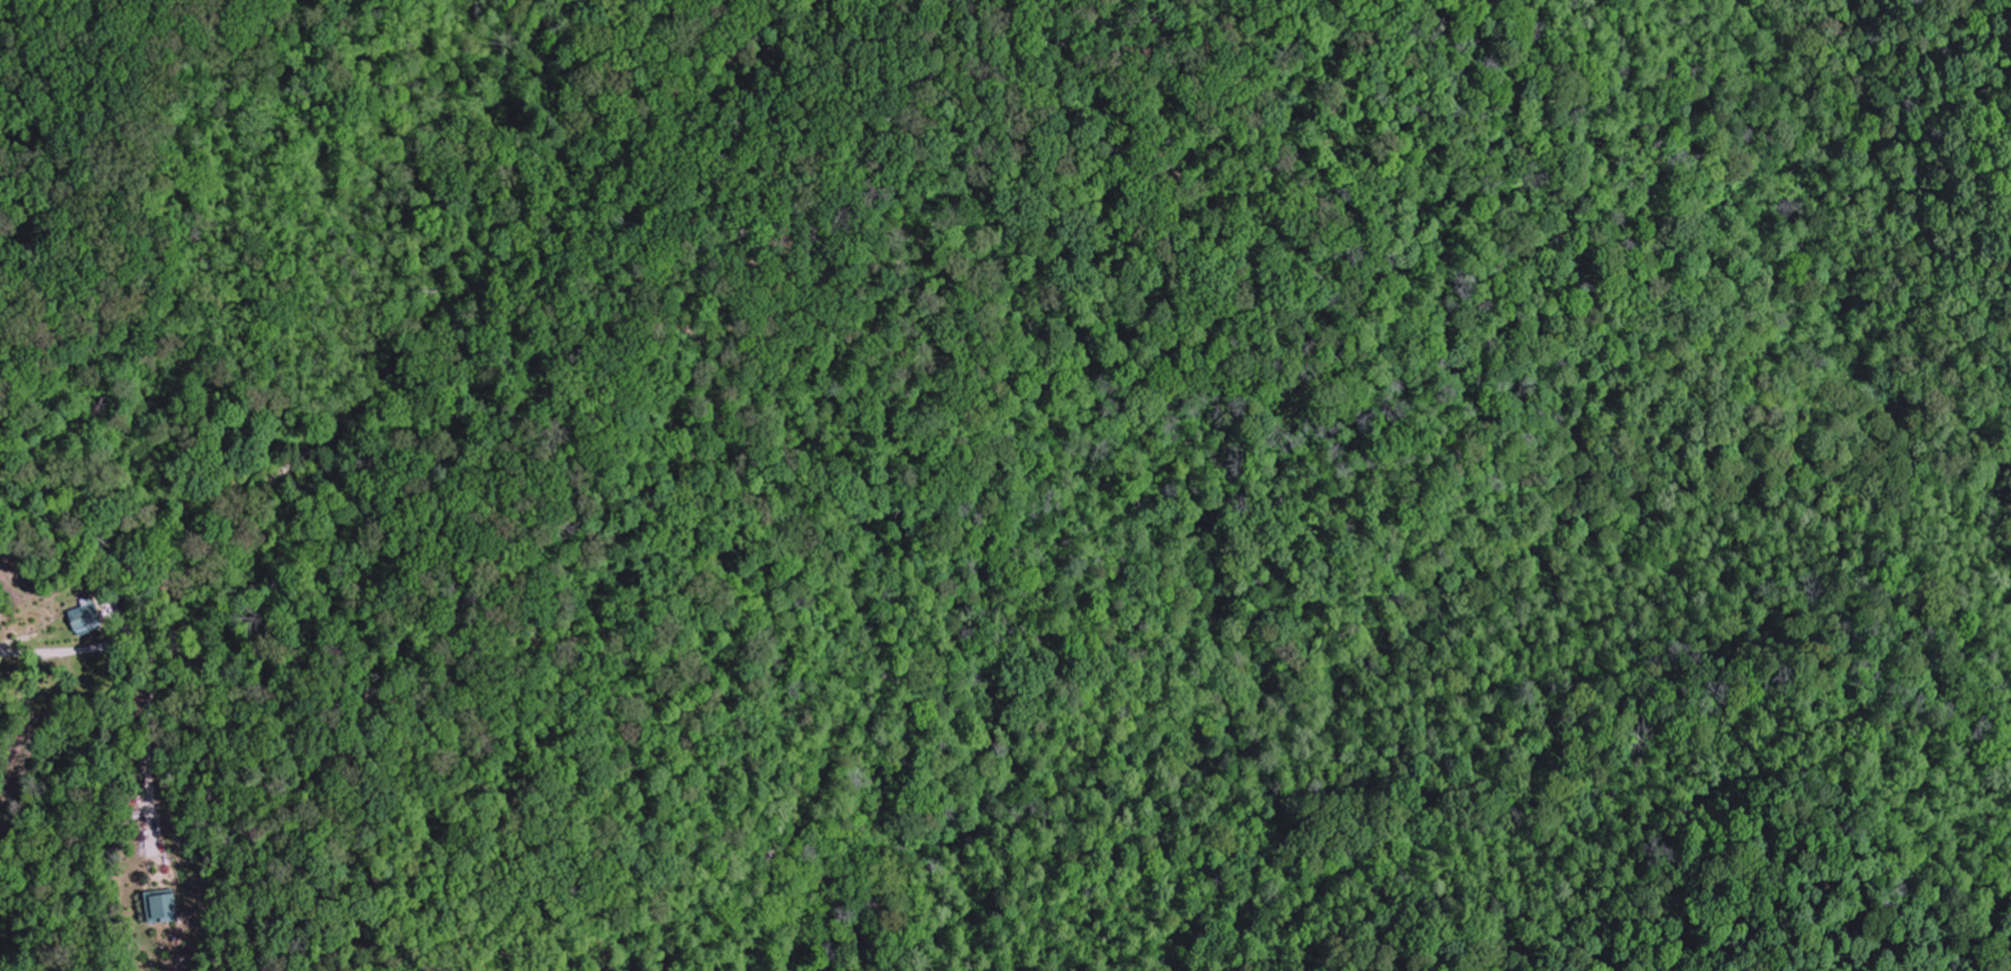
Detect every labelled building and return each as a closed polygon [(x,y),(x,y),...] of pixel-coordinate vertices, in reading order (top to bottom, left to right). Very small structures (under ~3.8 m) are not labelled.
[(177,914),(173,895),(151,899),(153,909),(159,908),(161,917),(177,914)]
